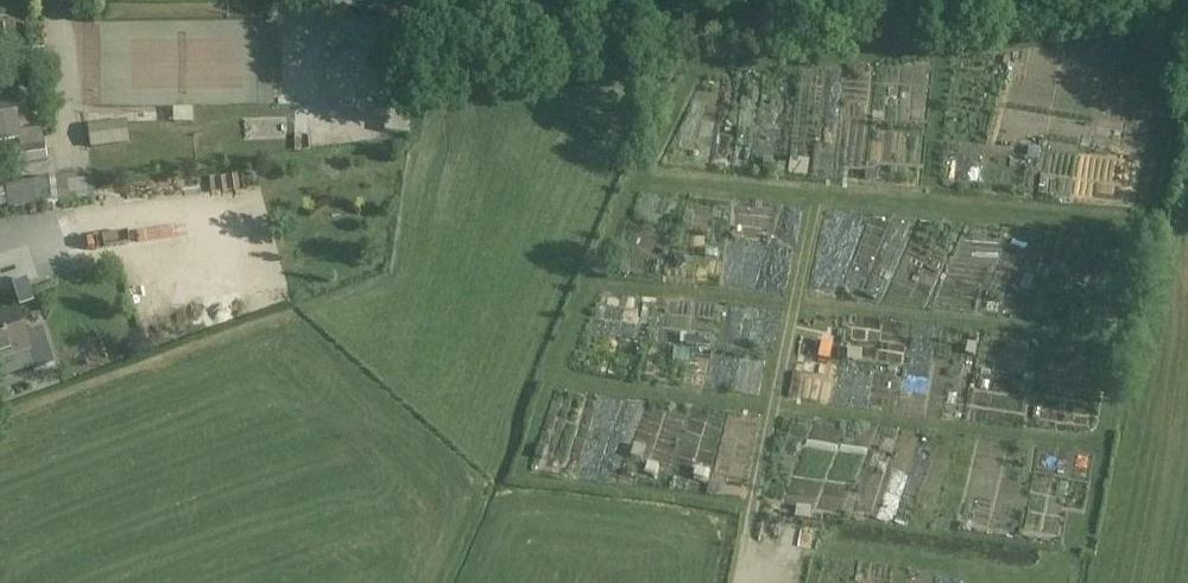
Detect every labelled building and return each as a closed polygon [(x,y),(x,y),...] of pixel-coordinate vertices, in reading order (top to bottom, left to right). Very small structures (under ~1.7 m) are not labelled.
[(17,134),(13,105),(0,107),(0,145),(19,142),(17,134)] [(193,111),(173,110),(174,125),(193,125),(193,111)] [(127,121),(94,126),(88,127),(90,146),(130,140),(127,121)] [(20,150),(45,147),(42,130),(17,134),(19,142),(20,150)] [(45,147),(20,150),(15,151),(18,167),(47,163),(45,147)] [(33,182),(5,186),(8,211),(36,206),(58,203),(55,179),(33,182)] [(27,279),(12,284),(19,307),(34,302),(27,279)] [(23,335),(15,312),(0,317),(0,362),(27,353),(34,373),(54,366),(42,329),(23,335)]
